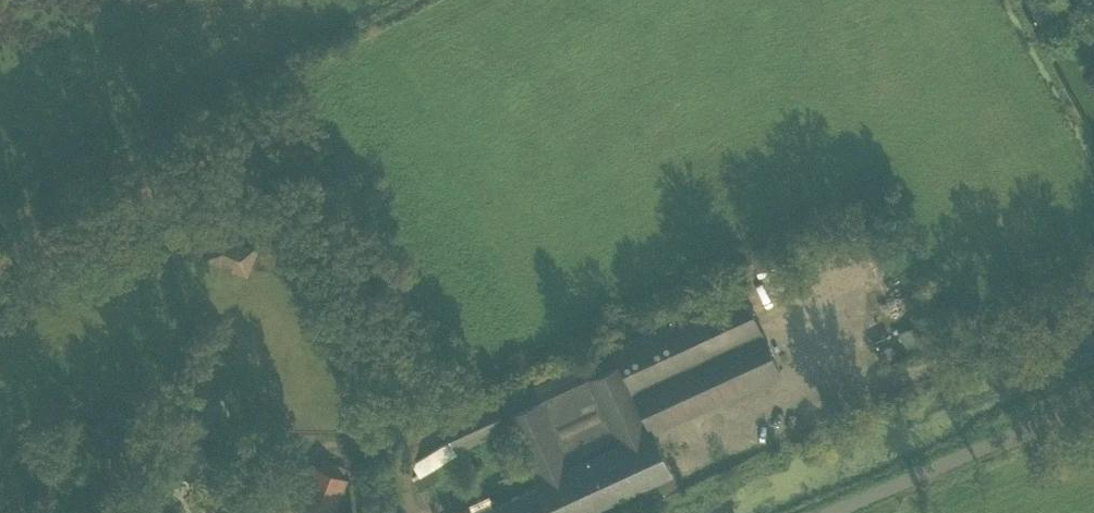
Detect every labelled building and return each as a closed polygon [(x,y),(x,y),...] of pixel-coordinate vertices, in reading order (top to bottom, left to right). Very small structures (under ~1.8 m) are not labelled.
[(615,344),(653,428),(661,424),(656,413),(672,406),(678,418),(780,370),(742,286),(615,344)] [(928,316),(912,323),(922,348),(939,341),(928,316)] [(591,507),(644,482),(650,495),(677,482),(653,428),(615,344),(613,345),(615,349),(501,401),(533,473),(539,485),(551,512),(593,512),(591,507)] [(878,349),(883,360),(893,356),(889,345),(878,349)] [(442,421),(456,451),(506,427),(492,398),(442,421)] [(309,512),(334,512),(348,477),(314,464),(297,509),(309,512)] [(439,477),(433,467),(414,479),(420,489),(439,477)] [(539,485),(500,503),(478,512),(551,512),(539,485)]
